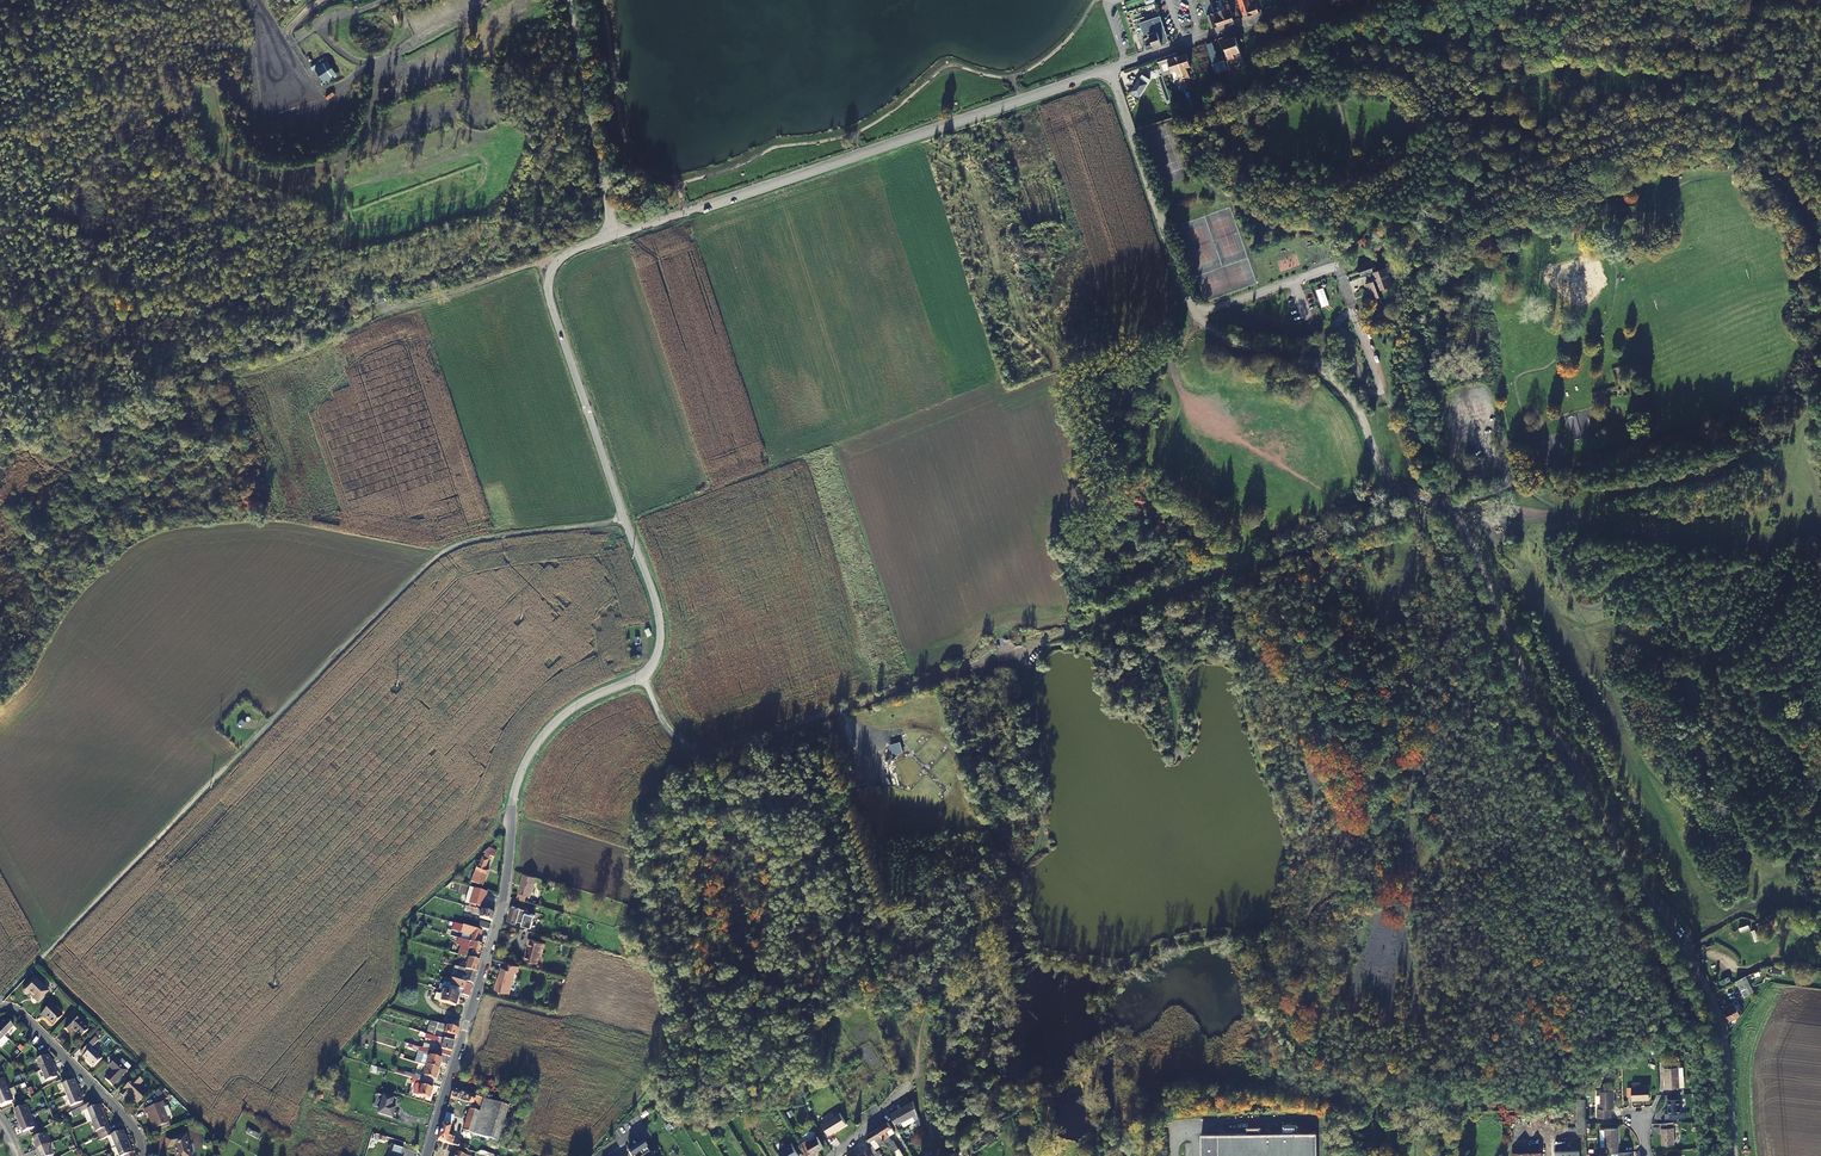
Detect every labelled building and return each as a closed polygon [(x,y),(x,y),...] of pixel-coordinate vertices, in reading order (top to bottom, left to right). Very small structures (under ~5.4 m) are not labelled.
[(1212,0),(1203,0),(1213,28),(1218,26),(1214,13),(1216,12),(1212,0)] [(1243,11),(1249,9),(1248,4),(1251,4),(1250,0),(1240,0),(1243,11)] [(1248,4),(1249,9),(1243,11),(1245,18),(1260,13),(1258,4),(1256,0),(1250,0),(1251,4),(1248,4)] [(1218,26),(1235,21),(1230,4),(1224,6),(1225,9),(1216,12),(1214,13),(1218,26)] [(1146,39),(1149,49),(1171,42),(1162,16),(1156,18),(1155,15),(1148,17),(1154,34),(1151,35),(1152,37),(1146,39)] [(1240,62),(1244,60),(1239,42),(1237,37),(1224,41),(1229,60),(1235,58),(1234,54),(1237,53),(1240,62)] [(1227,62),(1225,62),(1223,56),(1220,57),(1218,51),(1217,51),(1216,51),(1213,41),(1209,43),(1218,73),(1229,70),(1230,69),(1227,62)] [(1188,69),(1192,68),(1187,54),(1179,56),(1189,88),(1192,87),(1189,79),(1192,78),(1188,69)] [(1185,90),(1189,88),(1179,56),(1159,63),(1164,76),(1177,72),(1180,82),(1182,82),(1185,90)] [(314,70),(328,60),(326,57),(311,67),(314,70)] [(1166,104),(1171,102),(1162,75),(1157,77),(1166,104)] [(1143,79),(1140,78),(1132,91),(1140,96),(1150,79),(1145,76),(1143,79)] [(172,102),(159,106),(165,123),(177,119),(172,102)] [(340,242),(349,244),(352,235),(343,232),(340,242)] [(1359,267),(1361,272),(1376,267),(1377,267),(1374,259),(1368,261),(1368,263),(1359,267)] [(1377,272),(1376,267),(1361,272),(1362,277),(1367,275),(1376,280),(1374,273),(1377,272)] [(1388,268),(1377,272),(1374,273),(1376,280),(1380,290),(1394,286),(1388,268)] [(1375,282),(1366,285),(1372,301),(1381,297),(1375,282)] [(646,647),(640,634),(636,636),(642,648),(646,647)] [(855,719),(872,713),(871,708),(854,713),(855,719)] [(242,719),(232,729),(236,732),(246,722),(242,719)] [(890,744),(894,755),(903,751),(900,740),(890,744)] [(486,867),(490,856),(485,854),(483,859),(483,858),(481,862),(477,861),(475,865),(478,866),(475,872),(487,877),(489,871),(487,870),(488,868),(486,867)] [(536,877),(524,873),(517,899),(525,901),(527,895),(530,896),(536,877)] [(482,907),(482,906),(487,892),(470,887),(468,893),(472,895),(470,904),(482,907)] [(531,911),(513,905),(508,920),(517,923),(518,920),(524,922),(527,912),(530,913),(531,911)] [(481,910),(466,906),(465,910),(475,913),(474,914),(480,915),(479,918),(492,922),(494,914),(493,914),(481,910)] [(1767,923),(1766,921),(1765,919),(1776,915),(1775,909),(1768,912),(1769,916),(1767,917),(1766,915),(1759,917),(1760,919),(1756,920),(1758,926),(1767,923)] [(490,924),(480,921),(478,927),(489,930),(490,924)] [(479,935),(481,936),(482,931),(463,925),(461,932),(471,935),(469,941),(482,945),(483,940),(478,939),(479,935)] [(469,941),(459,938),(457,945),(463,946),(464,943),(466,944),(469,945),(468,948),(473,949),(471,955),(478,957),(482,945),(469,941)] [(545,943),(529,938),(528,944),(527,949),(528,949),(525,959),(538,963),(542,948),(544,948),(545,943)] [(457,964),(457,967),(476,973),(480,961),(467,957),(465,965),(460,963),(459,965),(457,964)] [(516,970),(518,971),(519,965),(505,961),(504,966),(502,966),(498,981),(497,981),(495,988),(509,993),(516,970)] [(1786,970),(1787,968),(1773,966),(1772,976),(1782,977),(1783,970),(1786,970)] [(473,984),(476,973),(457,967),(456,970),(458,970),(457,972),(463,974),(462,976),(467,977),(465,982),(473,984)] [(1753,987),(1757,985),(1751,974),(1736,981),(1744,996),(1755,991),(1753,987)] [(559,977),(551,981),(555,987),(562,983),(559,977)] [(28,994),(29,994),(38,1002),(48,991),(35,978),(25,988),(24,989),(23,990),(23,991),(23,992),(24,993),(25,994),(26,994),(27,994),(28,994)] [(469,997),(473,985),(459,981),(453,980),(446,978),(446,980),(451,981),(449,988),(447,987),(446,991),(457,995),(458,992),(460,992),(460,994),(469,997)] [(442,990),(441,994),(440,994),(437,1001),(441,1002),(455,1007),(458,1008),(461,1000),(459,1000),(460,996),(459,995),(457,995),(446,991),(442,990)] [(1725,1010),(1730,1020),(1743,1013),(1737,1000),(1725,1006),(1726,1009),(1725,1010)] [(62,1016),(51,1004),(41,1015),(44,1018),(45,1017),(53,1025),(62,1016)] [(838,1024),(847,1020),(842,1010),(833,1013),(838,1024)] [(88,1030),(76,1017),(64,1029),(68,1032),(72,1029),(80,1038),(88,1030)] [(452,1027),(454,1020),(446,1017),(444,1025),(452,1027)] [(5,1035),(14,1027),(5,1018),(1,1022),(0,1022),(0,1030),(5,1035)] [(457,1037),(459,1030),(444,1025),(430,1021),(427,1034),(434,1036),(437,1028),(440,1029),(440,1030),(445,1031),(445,1033),(457,1037)] [(424,1033),(422,1037),(425,1038),(439,1042),(438,1045),(442,1047),(441,1049),(452,1052),(455,1042),(434,1036),(427,1034),(426,1034),(424,1033)] [(99,1040),(95,1037),(80,1053),(83,1056),(83,1057),(93,1067),(102,1058),(97,1054),(100,1050),(95,1045),(99,1040)] [(433,1045),(424,1043),(421,1042),(420,1047),(431,1050),(433,1045)] [(442,1059),(441,1059),(442,1054),(431,1050),(420,1047),(418,1051),(418,1053),(424,1054),(421,1064),(427,1066),(439,1069),(442,1059)] [(36,1060),(41,1071),(54,1065),(51,1060),(50,1060),(47,1055),(36,1060)] [(852,1063),(859,1059),(857,1055),(850,1060),(852,1063)] [(334,1073),(348,1058),(344,1057),(331,1073),(334,1073)] [(116,1059),(110,1065),(114,1069),(113,1071),(105,1079),(112,1086),(131,1067),(126,1063),(123,1066),(116,1059)] [(1665,1068),(1665,1079),(1667,1079),(1668,1088),(1679,1088),(1678,1067),(1680,1067),(1680,1062),(1668,1062),(1668,1068),(1665,1068)] [(56,1071),(54,1065),(41,1071),(45,1082),(57,1077),(54,1071),(56,1071)] [(371,1065),(369,1072),(377,1074),(379,1068),(371,1065)] [(435,1080),(439,1069),(427,1066),(424,1077),(415,1074),(415,1075),(404,1072),(403,1075),(413,1078),(433,1084),(435,1080)] [(120,1093),(124,1097),(127,1094),(129,1096),(137,1103),(147,1093),(139,1085),(142,1081),(137,1076),(120,1093)] [(433,1089),(432,1089),(433,1084),(413,1078),(412,1083),(416,1084),(413,1093),(430,1099),(433,1089)] [(8,1090),(4,1079),(0,1080),(0,1093),(8,1090)] [(67,1095),(79,1090),(76,1085),(75,1085),(73,1080),(62,1085),(67,1095)] [(164,1090),(161,1087),(154,1093),(158,1096),(164,1090)] [(1632,1088),(1632,1097),(1632,1100),(1650,1100),(1649,1087),(1631,1087),(1632,1088)] [(481,1106),(483,1099),(454,1089),(453,1089),(451,1097),(481,1106)] [(0,1093),(0,1102),(1,1105),(13,1101),(8,1090),(0,1093)] [(80,1097),(81,1096),(79,1090),(67,1095),(71,1106),(82,1102),(80,1097)] [(1613,1091),(1600,1091),(1600,1109),(1597,1109),(1597,1117),(1610,1117),(1610,1108),(1613,1108),(1613,1091)] [(378,1113),(392,1117),(395,1107),(391,1106),(393,1098),(384,1095),(378,1113)] [(481,1106),(479,1112),(473,1133),(495,1141),(506,1106),(483,1099),(481,1106)] [(1586,1134),(1586,1123),(1585,1099),(1577,1099),(1578,1134),(1586,1134)] [(1668,1114),(1669,1114),(1669,1118),(1684,1118),(1684,1112),(1681,1112),(1680,1099),(1667,1099),(1668,1114)] [(912,1122),(919,1118),(913,1101),(903,1107),(912,1122)] [(165,1107),(163,1102),(144,1109),(146,1114),(149,1113),(153,1123),(152,1124),(154,1129),(169,1123),(163,1108),(165,1107)] [(92,1121),(104,1116),(102,1110),(101,1110),(99,1105),(94,1107),(92,1103),(79,1108),(81,1112),(87,1110),(92,1121)] [(16,1116),(15,1116),(17,1122),(30,1117),(25,1106),(14,1110),(16,1116)] [(912,1122),(903,1107),(890,1114),(896,1124),(901,1121),(904,1126),(912,1122)] [(464,1131),(473,1133),(479,1112),(470,1110),(464,1131)] [(847,1124),(840,1113),(822,1124),(829,1135),(847,1124)] [(105,1121),(107,1121),(104,1116),(92,1121),(98,1136),(111,1131),(109,1126),(108,1127),(105,1121)] [(30,1117),(17,1122),(19,1127),(21,1126),(23,1132),(34,1127),(30,1117)] [(894,1155),(902,1155),(889,1135),(895,1132),(888,1122),(877,1128),(887,1144),(894,1155)] [(1662,1145),(1674,1145),(1674,1123),(1661,1124),(1662,1145)] [(468,1150),(469,1146),(460,1143),(461,1141),(454,1139),(454,1138),(451,1136),(452,1134),(449,1133),(451,1126),(443,1124),(438,1140),(468,1150)] [(873,1145),(873,1146),(878,1143),(881,1146),(883,1144),(885,1146),(887,1144),(877,1128),(866,1135),(872,1145),(873,1145)] [(258,1139),(260,1136),(248,1129),(246,1132),(258,1139)] [(1604,1129),(1605,1147),(1607,1147),(1607,1150),(1606,1150),(1606,1153),(1618,1152),(1617,1129),(1604,1129)] [(990,1130),(982,1137),(988,1143),(995,1137),(990,1130)] [(115,1146),(128,1141),(126,1136),(124,1136),(122,1131),(112,1135),(111,1131),(98,1136),(100,1140),(111,1136),(115,1146)] [(35,1143),(34,1144),(36,1149),(49,1144),(44,1133),(33,1138),(35,1143)] [(1317,1134),(1263,1133),(1249,1133),(1201,1135),(1202,1155),(1317,1155),(1317,1134)] [(174,1146),(176,1155),(191,1155),(186,1134),(166,1139),(168,1148),(174,1146)] [(805,1142),(800,1145),(807,1155),(809,1155),(824,1148),(817,1137),(808,1142),(806,1143),(805,1142)] [(130,1146),(128,1141),(115,1146),(119,1155),(123,1155),(133,1155),(129,1147),(130,1146)] [(55,1149),(52,1143),(49,1144),(36,1149),(38,1155),(39,1154),(40,1155),(51,1155),(53,1155),(51,1150),(55,1149)] [(641,1144),(630,1151),(633,1155),(635,1155),(641,1152),(643,1155),(652,1155),(649,1151),(647,1153),(641,1144)] [(873,1145),(872,1145),(869,1147),(871,1151),(873,1154),(877,1151),(873,1146),(873,1145)] [(403,1149),(394,1146),(390,1155),(401,1155),(403,1149)]
